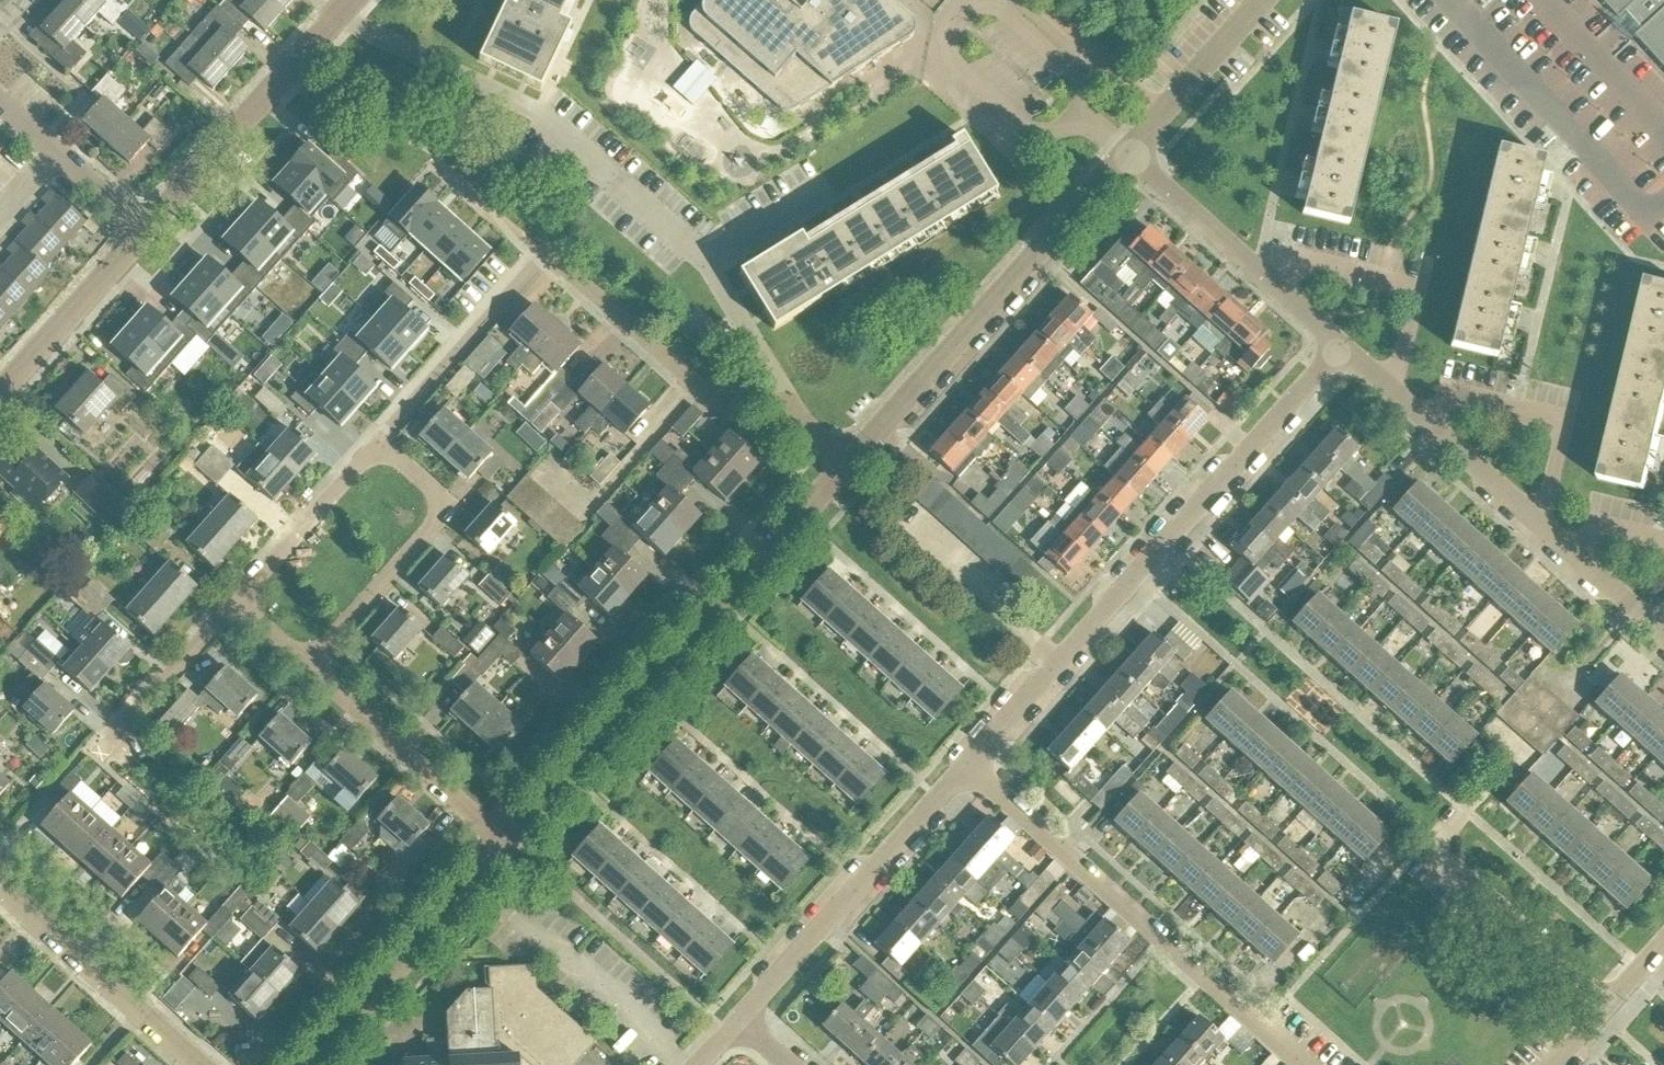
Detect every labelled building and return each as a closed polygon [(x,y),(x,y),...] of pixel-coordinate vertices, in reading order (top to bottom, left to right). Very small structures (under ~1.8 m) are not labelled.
[(62,8),(85,29),(98,14),(112,27),(129,9),(118,0),(106,0),(103,3),(99,0),(69,0),(62,8)] [(129,9),(137,0),(118,0),(129,9)] [(219,9),(237,26),(246,16),(265,33),(282,14),(267,0),(251,0),(248,3),(244,0),(227,0),(219,9)] [(282,14),(294,0),(267,0),(282,14)] [(571,27),(559,21),(569,0),(513,0),(505,16),(501,14),(478,62),(540,92),(571,27)] [(690,20),(690,24),(690,27),(691,31),(694,34),(780,111),(784,112),(786,113),(789,113),(792,113),(796,111),(909,41),(913,38),(915,34),(916,30),(915,26),(914,23),(911,19),(891,1),(892,0),(706,0),(693,16),(690,20)] [(1620,20),(1636,38),(1663,68),(1663,0),(1602,0),(1620,20)] [(218,7),(191,37),(230,72),(248,52),(234,40),(243,30),(237,26),(219,9),(218,7)] [(47,37),(38,46),(70,75),(86,57),(71,43),(85,29),(62,8),(41,31),(47,37)] [(1340,9),(1338,19),(1349,21),(1350,16),(1351,12),(1340,9)] [(1337,44),(1332,65),(1338,67),(1337,71),(1334,83),(1380,94),(1396,28),(1350,16),(1349,21),(1343,44),(1337,43),(1337,44)] [(140,44),(150,31),(139,21),(128,33),(140,44)] [(230,72),(191,37),(165,66),(185,84),(194,74),(213,91),(230,72)] [(143,45),(136,53),(142,59),(149,51),(143,45)] [(717,81),(696,62),(672,89),(693,107),(717,81)] [(83,123),(106,144),(127,121),(112,108),(125,93),(107,77),(92,94),(101,103),(83,123)] [(1321,110),(1316,131),(1322,132),(1321,137),(1318,149),(1364,160),(1380,94),(1334,83),(1328,110),(1321,108),(1321,110)] [(162,87),(153,96),(160,103),(169,93),(162,87)] [(127,121),(106,144),(129,165),(148,144),(157,153),(173,136),(155,119),(141,134),(127,121)] [(309,147),(291,167),(333,204),(359,176),(339,158),(331,167),(309,147)] [(818,300),(995,191),(968,148),(944,163),(939,154),(930,160),(935,169),(918,180),(912,171),(903,176),(908,185),(891,196),(885,187),(876,193),(881,202),(864,213),(858,204),(849,210),(855,218),(837,229),(832,220),(822,226),(828,235),(810,246),(805,237),(802,239),(801,237),(794,241),(801,252),(792,257),(785,247),(739,275),(774,331),(820,303),(818,300)] [(1306,175),(1300,196),(1306,198),(1305,202),(1302,215),(1348,227),(1364,160),(1318,149),(1312,175),(1306,174),(1306,175)] [(1497,149),(1481,215),(1529,226),(1545,160),(1497,149)] [(1309,160),(1300,159),(1293,191),(1301,192),(1309,160)] [(296,206),(288,215),(308,233),(316,223),(313,220),(329,202),(332,205),(333,204),(291,167),(274,186),(296,206)] [(383,227),(401,243),(435,206),(417,189),(383,227)] [(46,208),(36,220),(66,246),(85,224),(51,193),(41,204),(46,208)] [(258,204),(241,224),(282,261),(308,233),(288,215),(280,224),(258,204)] [(409,236),(426,251),(452,222),(435,206),(401,243),(402,244),(409,236)] [(27,230),(16,242),(46,268),(66,246),(36,220),(30,215),(21,225),(27,230)] [(1481,215),(1466,281),(1512,292),(1529,226),(1481,215)] [(452,222),(426,251),(443,267),(470,237),(452,222)] [(245,263),(237,272),(257,289),(282,261),(241,224),(223,243),(245,263)] [(1149,269),(1168,247),(1148,230),(1139,239),(1130,231),(1101,263),(1115,276),(1124,266),(1139,279),(1148,269),(1149,269)] [(488,254),(470,237),(443,267),(461,284),(488,254)] [(13,257),(2,269),(32,296),(52,274),(46,268),(16,242),(7,252),(13,257)] [(1152,282),(1163,292),(1188,265),(1168,247),(1149,269),(1148,269),(1139,279),(1134,286),(1142,293),(1152,282)] [(374,254),(383,263),(389,257),(379,248),(374,254)] [(399,265),(389,257),(383,263),(393,272),(399,265)] [(207,261),(190,281),(231,318),(257,289),(237,272),(229,281),(207,261)] [(1115,295),(1125,285),(1115,276),(1101,263),(1092,274),(1081,286),(1103,306),(1110,312),(1121,300),(1115,295)] [(1170,308),(1178,315),(1207,282),(1188,265),(1163,292),(1175,302),(1170,308)] [(11,319),(32,296),(2,269),(0,268),(0,309),(11,319)] [(330,284),(320,275),(312,284),(321,293),(330,284)] [(409,286),(418,295),(424,288),(415,279),(409,286)] [(194,320),(186,329),(206,346),(231,318),(190,281),(172,300),(194,320)] [(1509,333),(1515,310),(1509,309),(1512,292),(1466,281),(1450,348),(1496,359),(1503,331),(1509,333)] [(1197,313),(1207,322),(1227,300),(1207,282),(1178,315),(1188,323),(1197,313)] [(1646,282),(1630,349),(1663,357),(1663,286),(1646,282)] [(393,285),(367,315),(408,352),(426,333),(404,313),(413,303),(393,285)] [(434,297),(424,288),(418,295),(428,304),(434,297)] [(1070,298),(1052,317),(1088,350),(1096,340),(1082,328),(1091,318),(1070,298)] [(1121,300),(1110,312),(1117,319),(1128,307),(1121,300)] [(1202,328),(1221,345),(1246,317),(1227,300),(1207,322),(1202,328)] [(516,373),(521,367),(557,327),(534,307),(510,334),(523,345),(506,364),(516,373)] [(1128,307),(1117,319),(1130,330),(1140,318),(1129,308),(1128,307)] [(11,319),(0,309),(0,331),(11,319)] [(147,309),(129,329),(171,366),(196,338),(205,347),(206,346),(186,329),(177,320),(169,329),(147,309)] [(350,334),(341,343),(361,361),(369,352),(391,372),(408,352),(367,315),(366,316),(369,319),(353,336),(350,334)] [(283,337),(294,326),(284,317),(274,328),(283,337)] [(1052,317),(1034,337),(1064,363),(1073,353),(1080,359),(1088,350),(1052,317)] [(1221,345),(1215,352),(1224,360),(1227,357),(1247,375),(1255,367),(1259,371),(1271,358),(1266,354),(1269,351),(1260,342),(1266,335),(1246,317),(1221,345)] [(1116,327),(1109,321),(1103,328),(1110,334),(1116,327)] [(521,367),(531,376),(543,363),(556,375),(580,348),(557,327),(521,367)] [(145,395),(171,366),(129,329),(112,348),(134,368),(126,377),(145,395)] [(1142,341),(1149,347),(1160,335),(1153,329),(1142,341)] [(1160,335),(1149,347),(1156,354),(1167,341),(1160,335)] [(464,366),(475,375),(500,346),(489,337),(464,366)] [(1034,337),(1017,356),(1046,383),(1064,363),(1034,337)] [(317,371),(316,372),(358,409),(375,389),(353,370),(361,361),(341,343),(332,353),(340,360),(324,378),(317,371)] [(1630,349),(1614,414),(1660,425),(1663,410),(1663,357),(1630,349)] [(1000,376),(1021,396),(1029,402),(1046,383),(1017,356),(1000,376)] [(1112,358),(1106,365),(1118,376),(1124,369),(1112,358)] [(1181,376),(1189,382),(1199,370),(1192,364),(1181,376)] [(1118,376),(1106,365),(1099,372),(1111,383),(1118,376)] [(264,386),(273,376),(263,367),(254,377),(264,386)] [(444,390),(456,400),(475,377),(463,367),(444,390)] [(585,436),(591,429),(590,428),(626,388),(603,368),(579,396),(591,407),(574,426),(585,436)] [(1199,370),(1189,382),(1195,388),(1206,376),(1199,370)] [(340,428),(358,409),(316,372),(290,400),(310,418),(318,409),(340,428)] [(1129,374),(1123,380),(1135,391),(1141,385),(1129,374)] [(56,412),(84,436),(110,407),(119,416),(135,398),(111,376),(101,387),(88,376),(56,412)] [(1000,376),(982,395),(1019,428),(1020,427),(1028,419),(1013,405),(1021,396),(1000,376)] [(1135,391),(1123,380),(1116,388),(1128,399),(1135,391)] [(253,398),(277,420),(287,409),(263,387),(253,398)] [(508,406),(529,425),(556,396),(545,387),(525,409),(514,399),(508,406)] [(590,428),(591,429),(600,437),(611,425),(624,436),(649,408),(627,388),(626,388),(590,428)] [(1246,407),(1234,396),(1231,399),(1225,394),(1216,404),(1233,420),(1246,407)] [(982,395),(965,415),(987,434),(997,423),(1023,447),(1030,438),(1031,437),(1020,427),(1019,428),(982,395)] [(1089,408),(1077,397),(1071,404),(1083,414),(1089,408)] [(1162,400),(1154,409),(1189,440),(1207,420),(1185,401),(1175,412),(1162,400)] [(531,427),(541,435),(561,413),(551,404),(531,427)] [(1083,414),(1071,404),(1064,411),(1076,422),(1083,414)] [(672,430),(683,439),(703,416),(693,407),(672,430)] [(1159,429),(1150,440),(1172,460),(1189,440),(1154,409),(1146,417),(1159,429)] [(420,438),(445,459),(468,433),(443,412),(420,438)] [(1094,413),(1088,419),(1100,430),(1106,423),(1094,413)] [(1657,466),(1663,443),(1656,442),(1660,425),(1614,414),(1598,481),(1644,492),(1651,464),(1657,466)] [(965,415),(947,434),(969,454),(987,434),(965,415)] [(1100,430),(1088,419),(1081,426),(1093,437),(1100,430)] [(1048,429),(1042,436),(1049,443),(1056,436),(1048,429)] [(290,431),(268,455),(295,479),(317,455),(290,431)] [(1340,471),(1367,495),(1377,504),(1395,484),(1384,475),(1375,485),(1348,461),(1358,451),(1336,431),(1318,451),(1340,471)] [(468,433),(445,459),(469,480),(492,454),(468,433)] [(535,434),(526,444),(537,454),(546,444),(535,434)] [(729,434),(711,453),(743,483),(762,463),(729,434)] [(969,454),(947,434),(929,454),(958,479),(976,459),(969,454)] [(1042,436),(1035,443),(1048,454),(1054,447),(1049,443),(1042,436)] [(1116,445),(1132,460),(1154,479),(1172,460),(1150,440),(1141,450),(1125,436),(1116,445)] [(1030,438),(1023,447),(1029,450),(1035,443),(1030,438)] [(1048,454),(1035,443),(1029,450),(1041,461),(1048,454)] [(212,447),(203,457),(226,477),(234,468),(212,447)] [(1023,478),(1032,467),(1013,451),(1004,462),(1023,478)] [(1059,451),(1053,458),(1065,469),(1071,462),(1059,451)] [(1318,451),(1300,470),(1322,490),(1340,471),(1318,451)] [(35,516),(69,480),(39,452),(24,467),(8,452),(0,461),(0,476),(20,495),(16,499),(35,516)] [(673,457),(664,467),(688,488),(696,478),(725,504),(743,483),(711,453),(692,474),(673,457)] [(295,479),(268,455),(247,480),(274,503),(295,479)] [(590,479),(600,488),(621,465),(610,456),(590,479)] [(226,477),(203,457),(194,467),(217,487),(226,477)] [(1065,469),(1053,458),(1046,465),(1058,476),(1065,469)] [(1132,460),(1115,479),(1137,499),(1154,479),(1132,460)] [(668,488),(650,509),(683,538),(701,518),(679,498),(688,488),(664,467),(655,477),(668,488)] [(1300,470),(1283,490),(1321,524),(1329,515),(1313,500),(1322,490),(1300,470)] [(1007,475),(1001,481),(1013,492),(1019,485),(1007,475)] [(129,509),(94,476),(76,495),(111,528),(129,509)] [(506,500),(516,509),(536,486),(527,477),(506,500)] [(1099,484),(1091,493),(1119,518),(1137,499),(1115,479),(1105,490),(1099,484)] [(915,500),(925,509),(942,489),(933,480),(915,500)] [(1013,492),(1001,481),(994,488),(998,492),(988,502),(980,495),(970,505),(987,520),(1013,492)] [(1393,512),(1413,530),(1438,501),(1426,490),(1418,484),(1393,512)] [(516,509),(525,517),(546,494),(536,486),(516,509)] [(925,509),(935,518),(952,498),(942,489),(925,509)] [(1024,490),(1018,497),(1030,508),(1036,501),(1024,490)] [(1283,490),(1266,509),(1287,529),(1297,519),(1313,533),(1321,524),(1283,490)] [(1091,493),(1073,512),(1102,537),(1119,518),(1091,493)] [(525,517),(535,526),(555,503),(546,494),(525,517)] [(1370,512),(1377,504),(1367,495),(1359,503),(1370,512)] [(1030,508),(1018,497),(1011,504),(1023,515),(1030,508)] [(231,498),(209,523),(235,546),(257,521),(231,498)] [(935,518),(944,526),(962,507),(952,498),(935,518)] [(1413,530),(1432,547),(1458,519),(1446,508),(1445,508),(1439,502),(1438,501),(1413,530)] [(535,526),(544,535),(565,512),(555,503),(535,526)] [(465,537),(487,556),(515,525),(494,506),(465,537)] [(944,526),(954,535),(972,516),(962,507),(944,526)] [(619,518),(610,528),(633,549),(642,539),(664,558),(683,538),(650,509),(632,529),(619,518)] [(1266,509),(1248,529),(1286,563),(1293,555),(1277,540),(1287,529),(1266,509)] [(544,535),(554,543),(575,520),(565,512),(544,535)] [(1056,517),(1049,525),(1084,557),(1102,537),(1073,512),(1063,523),(1056,517)] [(954,535),(964,544),(981,524),(972,516),(954,535)] [(11,527),(0,517),(0,539),(11,527)] [(1432,547),(1452,565),(1478,537),(1465,525),(1465,526),(1458,520),(1459,520),(1458,519),(1432,547)] [(575,520),(554,543),(563,552),(584,529),(575,520)] [(1389,551),(1372,536),(1377,531),(1367,522),(1348,543),(1358,552),(1374,567),(1389,551)] [(235,546),(209,523),(187,547),(213,570),(235,546)] [(964,544),(974,553),(991,533),(981,524),(964,544)] [(1084,557),(1049,525),(1040,534),(1054,547),(1045,557),(1055,566),(1067,577),(1084,557)] [(1336,525),(1330,532),(1342,543),(1348,536),(1336,525)] [(613,549),(596,569),(628,599),(647,578),(624,558),(633,549),(610,528),(601,538),(613,549)] [(1286,563),(1248,529),(1230,549),(1243,560),(1224,582),(1249,604),(1269,581),(1261,575),(1271,564),(1279,571),(1286,563)] [(1342,543),(1330,532),(1324,539),(1336,550),(1342,543)] [(974,553),(984,562),(1001,542),(991,533),(974,553)] [(1452,565),(1472,583),(1497,554),(1485,543),(1484,544),(1478,538),(1478,537),(1452,565)] [(984,562),(993,570),(1011,551),(1001,542),(984,562)] [(993,570),(1003,579),(1021,559),(1011,551),(993,570)] [(1472,583),(1491,600),(1517,572),(1504,561),(1498,555),(1497,554),(1472,583)] [(1045,557),(1038,565),(1048,574),(1055,566),(1045,557)] [(419,589),(440,608),(468,577),(447,558),(419,589)] [(1003,579),(1013,588),(1030,568),(1021,559),(1003,579)] [(1348,571),(1364,586),(1373,576),(1357,561),(1348,571)] [(1381,573),(1397,588),(1406,578),(1390,563),(1381,573)] [(1295,571),(1307,582),(1314,574),(1302,564),(1295,571)] [(171,565),(149,590),(175,613),(197,589),(171,565)] [(1030,568),(1013,588),(1023,597),(1040,577),(1030,568)] [(565,579),(556,589),(579,609),(588,599),(610,619),(628,599),(596,569),(578,590),(565,579)] [(802,602),(824,622),(852,591),(830,571),(802,602)] [(1491,600),(1511,618),(1537,590),(1524,578),(1524,579),(1517,573),(1518,573),(1517,572),(1491,600)] [(1373,576),(1364,586),(1381,600),(1390,590),(1373,576)] [(478,588),(501,608),(511,597),(489,577),(478,588)] [(1406,578),(1397,588),(1413,603),(1422,593),(1406,578)] [(72,640),(82,649),(83,648),(110,672),(118,664),(122,667),(127,667),(133,660),(133,655),(129,651),(130,651),(97,621),(105,612),(83,592),(69,580),(60,591),(91,619),(72,640)] [(92,581),(83,592),(105,612),(115,602),(92,581)] [(566,616),(548,636),(581,665),(599,645),(571,619),(579,609),(556,589),(547,599),(566,616)] [(175,613),(149,590),(127,615),(153,638),(175,613)] [(1511,618),(1531,636),(1556,608),(1543,596),(1537,591),(1537,590),(1511,618)] [(824,622),(846,642),(874,610),(852,591),(824,622)] [(1311,641),(1312,642),(1338,613),(1318,595),(1296,619),(1292,623),(1305,635),(1312,641),(1311,641)] [(1387,606),(1404,621),(1413,610),(1397,595),(1387,606)] [(1420,609),(1437,623),(1446,613),(1429,599),(1420,609)] [(1259,614),(1268,621),(1276,611),(1268,604),(1259,614)] [(1556,608),(1531,636),(1550,654),(1572,630),(1576,626),(1563,614),(1556,608),(1557,608),(1556,608)] [(372,642),(393,660),(421,628),(401,610),(372,642)] [(846,642),(868,662),(896,630),(874,610),(846,642)] [(1413,610),(1404,621),(1420,635),(1429,625),(1413,610)] [(1331,659),(1332,660),(1358,631),(1338,613),(1312,642),(1325,653),(1325,652),(1331,658),(1331,659)] [(1446,613),(1437,623),(1453,638),(1462,628),(1446,613)] [(492,646),(502,656),(513,666),(523,656),(508,642),(515,634),(501,621),(493,630),(501,637),(492,646)] [(496,637),(480,624),(463,643),(479,657),(496,637)] [(432,640),(454,661),(464,650),(442,629),(432,640)] [(868,662),(889,681),(918,650),(896,630),(868,662)] [(1427,641),(1443,656),(1452,645),(1436,630),(1427,641)] [(1350,676),(1352,677),(1377,649),(1358,631),(1332,660),(1344,670),(1345,670),(1351,676),(1350,676)] [(1153,635),(1135,655),(1169,686),(1177,677),(1165,666),(1175,655),(1183,663),(1192,653),(1170,634),(1162,643),(1153,635)] [(1460,644),(1476,659),(1485,649),(1469,634),(1460,644)] [(581,665),(548,636),(530,657),(562,686),(581,665)] [(59,663),(36,643),(26,654),(49,674),(59,663)] [(1452,645),(1443,656),(1459,671),(1468,660),(1452,645)] [(502,656),(492,646),(471,669),(481,678),(502,656)] [(83,648),(82,649),(62,671),(89,695),(110,672),(83,648)] [(1370,694),(1371,695),(1397,666),(1377,649),(1352,677),(1364,688),(1370,693),(1370,694)] [(1485,649),(1476,659),(1493,673),(1502,663),(1485,649)] [(889,681),(911,701),(939,669),(918,650),(889,681)] [(49,674),(26,654),(18,663),(32,675),(41,683),(49,674)] [(1135,655),(1118,675),(1140,694),(1150,683),(1162,694),(1169,686),(1135,655)] [(724,687),(747,707),(775,676),(752,656),(724,687)] [(1390,711),(1391,712),(1417,684),(1397,666),(1371,695),(1383,706),(1384,705),(1390,711)] [(1466,676),(1482,691),(1491,681),(1474,666),(1466,676)] [(200,699),(195,705),(200,710),(203,713),(209,706),(221,716),(228,708),(230,710),(238,716),(240,719),(259,698),(226,669),(208,690),(200,699)] [(939,669),(911,701),(933,721),(962,689),(939,669)] [(1499,679),(1514,693),(1523,682),(1508,669),(1499,679)] [(1514,693),(1513,694),(1522,702),(1540,682),(1530,674),(1523,682),(1514,693)] [(74,712),(32,675),(20,688),(33,700),(22,712),(51,738),(74,712)] [(1118,675),(1100,694),(1142,731),(1149,723),(1129,706),(1140,694),(1118,675)] [(1210,691),(1193,675),(1180,688),(1197,704),(1210,691)] [(747,707),(768,727),(797,696),(775,676),(747,707)] [(1595,706),(1615,724),(1641,695),(1628,684),(1620,677),(1595,706)] [(1491,681),(1482,691),(1498,706),(1507,696),(1491,681)] [(1522,702),(1531,711),(1549,690),(1540,682),(1522,702)] [(1409,729),(1411,730),(1436,701),(1417,684),(1391,712),(1403,723),(1410,729),(1409,729)] [(450,711),(475,733),(498,707),(473,685),(450,711)] [(1531,711),(1541,719),(1558,699),(1549,690),(1531,711)] [(190,691),(156,730),(172,743),(200,710),(195,705),(200,699),(190,691)] [(1206,721),(1226,740),(1252,710),(1240,699),(1239,699),(1232,692),(1206,721)] [(1100,694),(1083,713),(1105,733),(1114,723),(1133,741),(1142,731),(1100,694)] [(1495,715),(1504,723),(1522,702),(1513,694),(1495,715)] [(1615,724),(1635,741),(1660,713),(1648,701),(1648,702),(1641,696),(1642,696),(1641,695),(1615,724)] [(768,727),(790,746),(818,715),(797,696),(768,727)] [(1176,704),(1187,715),(1194,707),(1183,696),(1176,704)] [(1541,719),(1550,727),(1568,707),(1558,699),(1541,719)] [(1429,747),(1430,748),(1456,719),(1436,701),(1411,730),(1423,741),(1429,746),(1429,747)] [(1504,723),(1513,731),(1531,711),(1522,702),(1504,723)] [(498,707),(475,733),(500,755),(523,729),(498,707)] [(1568,707),(1550,727),(1559,735),(1577,715),(1568,707)] [(253,708),(247,715),(252,720),(259,713),(253,708)] [(1226,740),(1246,757),(1272,728),(1259,716),(1259,717),(1253,711),(1252,710),(1226,740)] [(1513,731),(1523,739),(1541,719),(1531,711),(1513,731)] [(1083,713),(1065,733),(1087,753),(1105,733),(1083,713)] [(1654,759),(1663,748),(1663,716),(1661,714),(1661,713),(1660,713),(1635,741),(1654,759)] [(790,746),(812,766),(840,735),(818,715),(790,746)] [(262,738),(294,766),(312,745),(280,717),(262,738)] [(1456,719),(1430,748),(1442,759),(1443,758),(1451,765),(1476,737),(1456,719)] [(1523,739),(1532,747),(1550,727),(1541,719),(1523,739)] [(1550,727),(1532,747),(1542,756),(1559,735),(1550,727)] [(1246,757),(1265,775),(1292,745),(1279,734),(1272,729),(1273,728),(1272,728),(1246,757)] [(1153,729),(1147,736),(1160,747),(1166,740),(1153,729)] [(1565,739),(1582,754),(1591,743),(1575,729),(1565,739)] [(1087,753),(1065,733),(1047,753),(1068,772),(1063,778),(1073,787),(1090,768),(1081,760),(1087,753)] [(812,766),(834,786),(862,754),(840,735),(812,766)] [(1160,747),(1147,736),(1141,743),(1154,754),(1160,747)] [(240,740),(223,760),(234,770),(251,749),(240,740)] [(648,773),(670,793),(698,762),(676,742),(648,773)] [(1265,775),(1285,792),(1311,763),(1299,752),(1298,752),(1292,746),(1292,745),(1265,775)] [(1175,756),(1192,771),(1201,761),(1184,746),(1175,756)] [(1556,757),(1573,772),(1581,762),(1564,747),(1556,757)] [(1663,768),(1663,748),(1654,759),(1663,768)] [(1589,760),(1605,774),(1615,764),(1598,749),(1589,760)] [(319,768),(310,778),(316,784),(316,785),(347,813),(376,780),(343,750),(324,772),(319,768)] [(862,754),(834,786),(856,806),(884,775),(862,754)] [(670,793),(692,813),(720,782),(698,762),(670,793)] [(1581,762),(1573,772),(1589,786),(1598,776),(1581,762)] [(1285,792),(1304,810),(1331,780),(1318,769),(1318,770),(1312,764),(1311,763),(1285,792)] [(1615,764),(1605,774),(1622,789),(1631,779),(1615,764)] [(1166,775),(1182,789),(1191,780),(1174,765),(1166,775)] [(1198,777),(1215,792),(1224,782),(1208,767),(1198,777)] [(298,768),(292,775),(299,781),(306,774),(298,768)] [(1123,768),(1115,776),(1125,785),(1133,777),(1123,768)] [(41,827),(62,846),(91,813),(71,795),(82,783),(71,774),(51,797),(61,805),(41,827)] [(299,781),(285,797),(286,797),(296,807),(316,785),(316,784),(310,778),(306,774),(299,781)] [(1525,822),(1526,823),(1553,793),(1532,775),(1510,800),(1510,799),(1506,804),(1519,816),(1526,821),(1525,822)] [(1125,785),(1115,776),(1091,803),(1101,812),(1125,785)] [(9,786),(0,777),(0,796),(9,786)] [(44,783),(37,777),(31,784),(37,791),(44,783)] [(1191,780),(1182,789),(1199,804),(1208,794),(1191,780)] [(1304,810),(1324,827),(1350,798),(1338,787),(1331,782),(1332,781),(1331,780),(1304,810)] [(692,813),(714,832),(742,801),(720,782),(692,813)] [(1224,782),(1215,792),(1231,807),(1240,797),(1224,782)] [(1595,792),(1612,807),(1621,797),(1604,782),(1595,792)] [(1141,795),(1145,790),(1136,783),(1117,804),(1126,812),(1141,795)] [(1628,795),(1645,810),(1653,800),(1636,786),(1628,795)] [(130,810),(138,802),(124,789),(116,798),(130,810)] [(1545,839),(1546,840),(1572,811),(1553,793),(1526,823),(1539,834),(1539,833),(1545,839)] [(1134,841),(1161,813),(1141,795),(1126,812),(1119,819),(1114,823),(1128,835),(1134,841)] [(102,797),(94,806),(113,823),(121,813),(102,797)] [(309,818),(296,807),(286,797),(269,816),(292,837),(309,818)] [(1621,797),(1612,807),(1628,822),(1637,812),(1621,797)] [(1324,827),(1343,845),(1370,815),(1358,804),(1357,805),(1351,799),(1350,798),(1324,827)] [(429,827),(397,799),(379,819),(411,847),(429,827)] [(1205,810),(1221,825),(1230,815),(1214,800),(1205,810)] [(1645,810),(1661,824),(1663,821),(1663,810),(1653,800),(1645,810)] [(714,832),(736,851),(763,821),(742,801),(714,832)] [(143,823),(151,814),(138,802),(130,810),(143,823)] [(1238,813),(1254,827),(1263,817),(1247,802),(1238,813)] [(1564,857),(1566,858),(1592,828),(1572,811),(1546,840),(1558,851),(1565,856),(1564,857)] [(62,846),(81,864),(111,831),(91,813),(62,846)] [(1153,859),(1154,860),(1181,830),(1161,813),(1134,841),(1147,853),(1154,858),(1153,859)] [(1230,815),(1221,825),(1238,839),(1247,829),(1230,815)] [(1370,815),(1343,845),(1364,863),(1386,838),(1386,839),(1390,834),(1377,822),(1370,817),(1371,816),(1370,815)] [(969,839),(995,861),(1028,890),(1027,891),(1037,900),(1054,880),(1045,872),(1035,882),(1002,853),(1014,840),(988,817),(969,839)] [(1263,817),(1254,827),(1271,842),(1280,832),(1263,817)] [(1634,827),(1651,842),(1659,832),(1643,817),(1634,827)] [(736,851),(757,871),(785,840),(763,821),(736,851)] [(339,844),(341,845),(350,854),(370,832),(359,822),(339,844)] [(570,859),(592,880),(621,847),(599,827),(570,859)] [(1584,874),(1585,875),(1611,846),(1592,828),(1566,858),(1578,869),(1578,868),(1585,874),(1584,874)] [(1173,876),(1174,877),(1200,848),(1181,830),(1154,860),(1167,871),(1167,870),(1173,876)] [(81,864),(101,881),(130,849),(111,831),(81,864)] [(1651,842),(1663,854),(1663,837),(1659,832),(1651,842)] [(1259,858),(1260,860),(1270,849),(1253,834),(1244,845),(1245,846),(1259,858)] [(1277,848),(1294,863),(1303,852),(1287,837),(1277,848)] [(969,839),(950,860),(975,883),(976,883),(995,861),(969,839)] [(785,840),(757,871),(780,891),(807,860),(785,840)] [(301,855),(323,875),(333,864),(310,844),(301,855)] [(1038,864),(1047,854),(1037,845),(1028,854),(1038,864)] [(1251,866),(1259,858),(1245,846),(1238,854),(1242,858),(1251,866)] [(1604,892),(1605,893),(1631,863),(1611,846),(1585,875),(1597,886),(1598,886),(1604,891),(1604,892)] [(592,880),(614,899),(643,867),(621,847),(592,880)] [(1193,894),(1193,895),(1220,865),(1200,848),(1174,877),(1186,888),(1193,894)] [(141,878),(151,886),(172,864),(162,854),(151,867),(130,849),(101,881),(122,900),(141,878)] [(1270,849),(1260,860),(1277,874),(1286,864),(1270,849)] [(1303,852),(1294,863),(1310,878),(1319,867),(1303,852)] [(950,860),(932,881),(957,904),(963,897),(976,908),(989,894),(976,883),(975,883),(950,860)] [(1631,863),(1605,893),(1617,904),(1617,903),(1625,910),(1651,881),(1631,863)] [(137,922),(157,940),(186,908),(166,890),(182,873),(172,864),(151,886),(161,895),(137,922)] [(1212,912),(1213,912),(1239,883),(1220,865),(1193,895),(1206,906),(1212,911),(1212,912)] [(614,899),(636,919),(665,886),(643,867),(614,899)] [(1283,880),(1300,895),(1309,884),(1293,870),(1283,880)] [(1317,883),(1334,898),(1342,888),(1326,873),(1317,883)] [(932,881),(912,903),(938,925),(949,913),(956,919),(963,910),(957,904),(932,881)] [(333,883),(312,906),(337,929),(358,906),(333,883)] [(1232,929),(1232,930),(1259,901),(1239,883),(1213,912),(1225,924),(1226,923),(1232,929)] [(1309,884),(1300,895),(1316,910),(1325,899),(1309,884)] [(1051,913),(1074,934),(1110,966),(1129,944),(1103,921),(1103,922),(1093,913),(1084,923),(1061,903),(1068,894),(1058,885),(1041,905),(1051,913)] [(636,919),(658,938),(687,906),(665,886),(636,919)] [(1029,909),(1037,900),(1027,891),(1019,900),(1029,909)] [(259,901),(249,912),(272,932),(281,922),(259,901)] [(1251,947),(1252,948),(1278,918),(1259,901),(1232,930),(1245,941),(1252,947),(1251,947)] [(912,903),(894,923),(919,946),(938,925),(912,903)] [(1348,910),(1354,915),(1359,909),(1353,904),(1348,910)] [(1043,922),(1051,913),(1041,905),(1033,914),(1043,922)] [(337,929),(312,906),(291,929),(316,952),(337,929)] [(658,938),(680,958),(709,925),(687,906),(658,938)] [(186,908),(157,940),(178,959),(202,932),(212,941),(232,918),(222,909),(207,926),(186,908)] [(272,932),(249,912),(240,922),(263,942),(272,932)] [(994,925),(988,932),(1000,943),(1015,926),(1006,917),(997,927),(994,925)] [(1278,918),(1252,948),(1264,959),(1265,959),(1272,965),(1298,936),(1278,918)] [(919,946),(894,923),(875,945),(889,959),(882,967),(899,983),(907,974),(900,968),(919,946)] [(1074,934),(1062,923),(1056,929),(1053,932),(1066,943),(1067,942),(1074,934)] [(709,925),(680,958),(702,978),(731,946),(709,925)] [(1000,943),(988,932),(969,953),(982,964),(1000,943)] [(1077,951),(1065,964),(1091,987),(1110,966),(1074,934),(1067,942),(1077,951)] [(1011,940),(1005,947),(1018,958),(1024,952),(1011,940)] [(1018,958),(1005,947),(999,954),(1011,965),(1018,958)] [(274,948),(252,972),(278,996),(300,971),(274,948)] [(1065,964),(1047,985),(1073,1008),(1091,987),(1065,964)] [(199,967),(189,978),(211,998),(221,987),(199,967)] [(466,993),(446,1015),(448,1040),(435,1040),(436,1062),(403,1064),(401,1064),(577,1064),(596,1043),(537,990),(536,967),(488,969),(489,992),(466,993)] [(956,967),(950,974),(962,985),(969,978),(956,967)] [(278,996),(252,972),(230,997),(256,1020),(278,996)] [(869,981),(885,996),(894,986),(877,972),(869,981)] [(2,1025),(31,992),(11,974),(0,986),(0,1023),(2,1025)] [(962,985),(950,974),(944,981),(956,992),(962,985)] [(820,980),(808,992),(818,1001),(829,989),(820,980)] [(975,983),(968,990),(979,1000),(986,993),(975,983)] [(1047,985),(1028,1006),(1054,1029),(1073,1008),(1047,985)] [(894,986),(885,996),(895,1005),(904,995),(894,986)] [(979,1000),(968,990),(961,998),(973,1008),(979,1000)] [(2,1025),(22,1043),(51,1010),(31,992),(2,1025)] [(181,1004),(169,993),(163,1000),(176,1010),(181,1004)] [(821,1028),(841,1046),(861,1023),(841,1005),(821,1028)] [(997,1016),(1009,1027),(1035,1050),(1054,1029),(1028,1006),(1015,1021),(1010,1017),(1014,1013),(1006,1006),(997,1016)] [(22,1043),(42,1061),(71,1028),(51,1010),(22,1043)] [(915,1027),(922,1034),(933,1021),(926,1015),(915,1027)] [(1197,1017),(1179,1038),(1203,1060),(1212,1050),(1220,1057),(1229,1046),(1197,1017)] [(933,1021),(922,1034),(929,1040),(940,1028),(933,1021)] [(841,1046),(860,1063),(880,1041),(861,1023),(841,1046)] [(1009,1027),(990,1049),(993,1051),(985,1060),(991,1064),(1005,1064),(1006,1063),(1008,1064),(1022,1064),(1035,1050),(1009,1027)] [(42,1061),(47,1064),(75,1064),(92,1046),(71,1028),(42,1061)] [(1161,1057),(1169,1064),(1199,1064),(1203,1060),(1179,1038),(1161,1057)] [(863,1064),(894,1064),(900,1058),(880,1041),(860,1063),(863,1064)] [(922,1055),(912,1047),(901,1059),(900,1058),(894,1064),(913,1064),(922,1055)] [(957,1064),(965,1064),(972,1057),(965,1050),(954,1063),(957,1064)] [(126,1055),(117,1064),(137,1064),(126,1055)] [(965,1064),(977,1064),(979,1063),(972,1057),(965,1064)]
